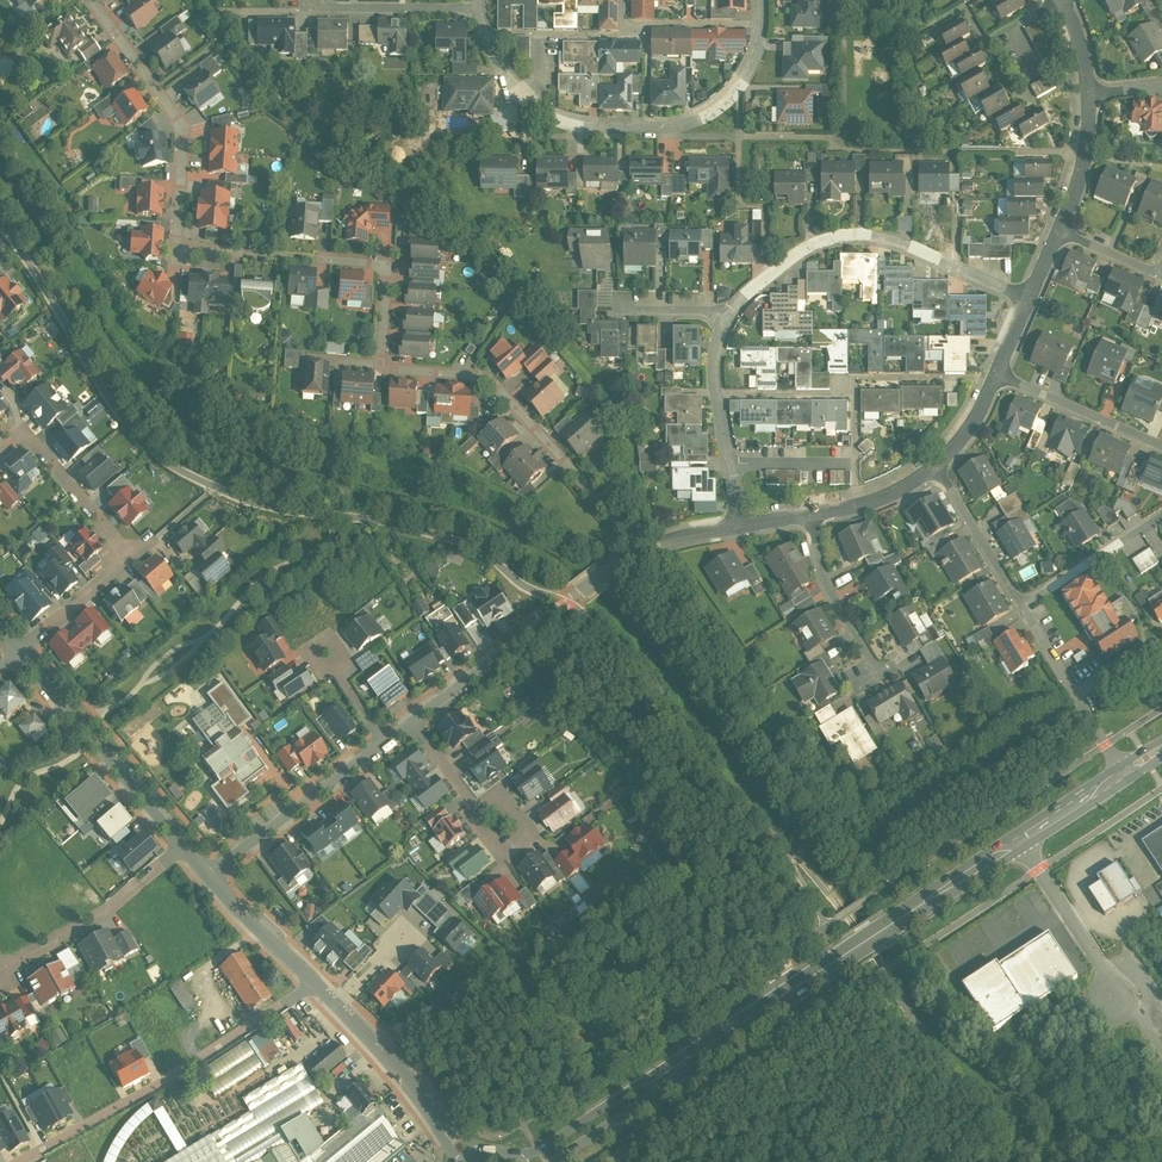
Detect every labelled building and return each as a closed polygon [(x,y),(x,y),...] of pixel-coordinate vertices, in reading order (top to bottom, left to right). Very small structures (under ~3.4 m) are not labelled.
[(19,6),(26,1),(31,8),(36,5),(43,0),(15,0),(19,6)] [(36,5),(44,15),(39,19),(39,20),(56,7),(61,3),(59,0),(43,0),(36,5)] [(125,14),(136,30),(142,25),(144,26),(149,23),(149,21),(156,15),(146,0),(144,0),(132,9),(125,14)] [(126,2),(132,9),(144,0),(129,0),(126,2)] [(498,31),(512,31),(512,7),(524,8),(524,31),(538,31),(538,6),(538,0),(499,0),(498,31)] [(538,6),(565,6),(565,21),(555,20),(555,31),(578,31),(578,8),(579,0),(538,0),(538,6)] [(578,8),(600,8),(600,15),(602,15),(602,31),(619,32),(619,0),(579,0),(578,8)] [(633,1),(634,1),(634,20),(653,20),(654,0),(633,0),(633,1)] [(718,9),(722,9),(722,10),(733,10),(745,10),(745,0),(718,0),(718,9)] [(800,14),(793,14),(793,28),(819,29),(819,0),(800,0),(800,14)] [(996,4),(1004,19),(1026,7),(1022,0),(1004,0),(996,4)] [(1113,14),(1124,8),(1126,13),(1144,3),(1145,3),(1143,0),(1105,0),(1113,14)] [(1145,3),(1144,3),(1150,13),(1159,8),(1154,0),(1143,0),(1145,3)] [(87,44),(67,17),(65,19),(56,7),(56,8),(65,19),(41,36),(50,48),(57,42),(68,57),(77,51),(87,44)] [(1159,8),(1150,13),(1146,15),(1152,26),(1157,34),(1161,31),(1161,15),(1159,8)] [(722,10),(722,9),(718,9),(712,9),(712,20),(733,20),(733,10),(722,10)] [(186,30),(176,18),(159,30),(165,38),(169,35),(172,40),(186,30)] [(962,21),(939,34),(947,48),(962,40),(970,35),(962,21)] [(258,22),(248,22),(248,44),(250,46),(258,46),(258,22)] [(293,22),(258,22),(258,46),(281,46),(280,55),(293,55),(293,22)] [(337,23),(337,24),(317,24),(317,31),(317,50),(348,50),(348,23),(337,23)] [(407,23),(379,23),(379,28),(379,46),(391,46),(391,57),(406,57),(406,46),(407,46),(407,23)] [(1037,24),(1025,31),(1029,37),(1041,30),(1037,24)] [(1133,37),(1137,44),(1134,45),(1144,63),(1155,56),(1161,52),(1161,43),(1157,34),(1152,26),(1133,37)] [(379,28),(360,28),(360,45),(379,46),(379,28)] [(466,29),(448,29),(448,28),(439,28),(438,55),(466,55),(466,29)] [(1041,30),(1029,37),(1032,43),(1044,36),(1041,30)] [(317,31),(306,31),(306,35),(306,50),(317,50),(317,31)] [(693,32),(652,32),(652,55),(682,56),(682,52),(693,52),(693,33),(693,32)] [(725,32),(712,32),(712,33),(693,33),(693,52),(693,53),(712,53),(712,61),(725,61),(725,53),(743,53),(743,48),(745,48),(745,34),(725,34),(725,32)] [(165,38),(150,49),(165,69),(183,55),(172,40),(169,35),(165,38)] [(306,35),(296,35),(296,60),(306,60),(306,50),(306,35)] [(1044,36),(1032,43),(1036,49),(1048,42),(1044,36)] [(87,44),(77,51),(86,62),(100,52),(91,40),(87,44)] [(947,48),(939,53),(947,68),(954,64),(970,55),(962,40),(947,48)] [(1048,42),(1036,49),(1039,55),(1051,48),(1048,42)] [(599,44),(586,44),(586,43),(564,43),(564,65),(584,65),(584,77),(600,77),(600,44),(599,43),(599,44)] [(640,44),(600,44),(600,77),(613,77),(613,63),(640,64),(640,44)] [(804,46),(794,46),(794,60),(786,60),(785,79),(807,79),(807,68),(822,69),(822,47),(804,46)] [(1051,48),(1039,55),(1043,61),(1055,55),(1051,48)] [(970,55),(954,64),(962,78),(978,69),(987,64),(978,50),(970,55)] [(86,62),(83,65),(88,72),(91,72),(96,69),(96,68),(106,60),(100,52),(86,62)] [(1055,55),(1043,61),(1046,67),(1058,61),(1055,55)] [(106,60),(96,68),(96,69),(101,75),(100,78),(101,80),(101,82),(105,87),(107,87),(108,89),(127,75),(112,56),(106,60)] [(211,57),(198,66),(204,74),(205,74),(209,80),(221,72),(211,57)] [(1058,61),(1046,67),(1050,74),(1062,67),(1058,61)] [(478,66),(459,66),(458,76),(478,76),(478,66)] [(962,78),(956,82),(968,104),(991,91),(978,69),(962,78)] [(685,70),(672,70),(672,85),(652,85),(652,107),(670,107),(670,104),(685,104),(685,86),(685,70)] [(204,74),(197,80),(196,79),(191,83),(183,89),(189,96),(188,100),(192,105),(195,105),(198,108),(219,93),(209,80),(205,74),(204,74)] [(584,77),(559,77),(559,93),(569,93),(569,97),(580,97),(580,108),(584,108),(584,109),(590,109),(591,105),(599,106),(600,90),(600,77),(584,77)] [(633,77),(620,77),(620,90),(600,90),(599,106),(599,110),(632,110),(632,95),(633,77)] [(641,77),(633,77),(632,95),(641,95),(641,77)] [(491,83),(448,83),(448,95),(450,95),(450,107),(474,107),(474,116),(492,116),(492,111),(493,106),(491,106),(491,83)] [(1044,95),(1037,83),(1031,86),(1038,98),(1044,95)] [(823,86),(806,86),(806,94),(813,94),(823,94),(823,86)] [(1011,108),(999,86),(991,91),(968,104),(969,103),(976,99),(977,100),(980,98),(986,109),(983,111),(989,121),(1011,108)] [(117,105),(114,107),(118,113),(127,125),(133,121),(135,121),(140,117),(140,115),(147,110),(134,92),(117,105)] [(806,94),(778,94),(778,110),(784,110),(784,125),(813,125),(813,94),(806,94)] [(754,95),(754,105),(746,105),(746,116),(756,116),(756,106),(769,106),(770,96),(754,95)] [(110,96),(93,109),(100,118),(105,115),(108,120),(118,113),(114,107),(117,105),(110,96)] [(986,109),(980,98),(977,100),(976,99),(969,103),(976,115),(983,111),(986,109)] [(1135,104),(1133,124),(1139,124),(1143,128),(1142,134),(1147,134),(1147,136),(1149,139),(1154,139),(1157,137),(1157,135),(1161,135),(1161,125),(1161,106),(1135,104)] [(1011,108),(989,121),(993,119),(1001,133),(1016,125),(1015,125),(1026,119),(1017,105),(1011,108)] [(1026,119),(1015,125),(1016,125),(1024,140),(1049,125),(1041,110),(1026,119)] [(508,111),(492,111),(492,116),(492,132),(508,132),(508,111)] [(232,115),(211,121),(214,129),(215,129),(214,134),(230,135),(231,125),(235,124),(232,115)] [(151,120),(134,132),(139,138),(141,149),(137,150),(135,153),(136,159),(139,161),(142,160),(143,167),(167,163),(163,136),(158,137),(156,127),(151,120)] [(214,134),(213,134),(212,142),(211,142),(211,153),(236,155),(236,147),(239,144),(240,138),(237,135),(230,135),(214,134)] [(236,155),(211,153),(210,158),(211,158),(210,173),(225,174),(234,175),(234,174),(235,166),(238,164),(238,158),(236,155)] [(865,157),(853,157),(853,166),(854,166),(854,173),(864,173),(865,157)] [(912,157),(895,157),(895,167),(902,167),(902,174),(912,174),(912,157)] [(517,161),(483,161),(483,189),(515,190),(516,190),(517,178),(517,161)] [(568,161),(539,161),(539,189),(540,189),(540,186),(549,186),(549,189),(567,189),(568,189),(568,175),(568,161)] [(618,162),(585,162),(585,172),(584,183),(587,183),(602,183),(602,192),(618,192),(618,162)] [(663,162),(633,162),(632,186),(662,186),(663,186),(663,177),(663,162)] [(729,162),(691,162),(691,185),(714,185),(714,202),(729,202),(729,162)] [(1051,162),(1025,162),(1025,181),(1044,181),(1051,181),(1051,162)] [(817,164),(808,164),(808,183),(817,183),(817,164)] [(853,166),(824,166),(824,202),(838,202),(838,194),(838,192),(839,192),(853,192),(853,196),(854,195),(854,173),(854,166),(853,166)] [(895,167),(871,166),(871,196),(872,196),(872,191),(890,191),(890,197),(905,197),(905,182),(902,182),(902,174),(902,167),(895,167)] [(949,167),(920,167),(920,193),(949,193),(949,176),(949,167)] [(1133,181),(1107,170),(1096,195),(1125,208),(1133,191),(1136,183),(1133,181)] [(585,172),(577,172),(577,175),(577,191),(586,191),(587,183),(584,183),(585,172)] [(234,175),(225,174),(225,184),(231,184),(246,185),(247,177),(245,175),(234,174),(234,175)] [(1147,178),(1136,174),(1133,181),(1136,183),(1133,191),(1140,194),(1147,178)] [(577,175),(568,175),(568,189),(567,189),(567,196),(577,197),(577,191),(577,175)] [(804,175),(777,175),(777,201),(791,201),(791,205),(804,205),(804,175)] [(960,176),(949,176),(949,193),(960,193),(960,176)] [(673,178),(663,177),(663,186),(662,186),(662,198),(673,198),(673,195),(673,178)] [(142,180),(120,178),(120,191),(128,192),(128,188),(139,189),(141,187),(142,180)] [(530,178),(517,178),(516,190),(515,190),(515,199),(530,199),(530,178)] [(686,178),(673,178),(673,195),(686,196),(686,178)] [(1025,181),(1015,181),(1015,200),(1037,201),(1044,200),(1044,181),(1025,181)] [(962,183),(962,192),(973,192),(973,183),(962,183)] [(1152,184),(1139,214),(1140,214),(1142,210),(1155,216),(1152,222),(1154,223),(1155,221),(1161,224),(1161,188),(1152,184)] [(152,190),(143,189),(141,187),(139,189),(137,216),(161,217),(161,211),(164,208),(161,205),(162,193),(152,192),(152,190)] [(199,211),(227,213),(228,196),(202,195),(201,204),(199,204),(199,211)] [(96,213),(96,198),(87,198),(88,213),(96,213)] [(1015,200),(1008,200),(1008,219),(1029,219),(1036,219),(1037,201),(1015,200)] [(334,202),(323,201),(322,212),(321,223),(332,223),(334,202)] [(366,208),(358,214),(357,213),(355,213),(349,218),(349,220),(354,225),(349,230),(348,242),(367,243),(367,232),(372,228),(379,228),(380,209),(366,208)] [(391,210),(380,209),(379,228),(389,229),(391,210)] [(322,212),(295,210),(294,224),(292,224),(291,239),(315,240),(316,222),(321,223),(322,212)] [(227,213),(199,211),(198,220),(200,220),(200,230),(226,232),(227,213)] [(416,224),(409,218),(405,224),(405,226),(414,227),(416,224)] [(912,219),(898,219),(898,231),(912,231),(912,219)] [(1008,219),(999,219),(999,238),(1007,238),(1029,238),(1029,219),(1008,219)] [(762,222),(753,222),(753,237),(754,237),(754,246),(762,246),(762,222)] [(666,226),(655,226),(655,233),(656,234),(656,249),(666,249),(666,226)] [(147,231),(142,231),(142,236),(135,236),(134,254),(141,254),(141,257),(146,262),(148,260),(160,261),(161,251),(160,251),(160,245),(161,245),(162,232),(147,231)] [(714,232),(700,231),(700,235),(701,235),(701,251),(714,251),(714,232)] [(607,233),(577,233),(577,242),(578,242),(578,244),(582,244),(581,250),(582,251),(584,267),(593,267),(593,269),(606,269),(606,259),(605,259),(607,251),(610,251),(611,251),(607,233)] [(655,233),(626,233),(626,266),(656,267),(656,249),(656,234),(655,233)] [(700,235),(674,235),(673,251),(680,251),(680,260),(700,260),(701,251),(701,235),(700,235)] [(753,237),(722,237),(721,259),(737,260),(737,265),(754,265),(754,246),(754,237),(753,237)] [(437,244),(411,242),(410,252),(413,253),(413,261),(415,261),(438,263),(439,253),(436,253),(437,244)] [(1097,264),(1072,252),(1059,282),(1069,287),(1073,278),(1088,284),(1097,264)] [(877,259),(860,259),(860,257),(842,257),(842,264),(842,281),(860,281),(861,284),(864,286),(864,301),(873,301),(873,306),(878,306),(878,277),(878,260),(878,257),(877,257),(877,259)] [(886,260),(878,260),(878,277),(885,277),(886,277),(886,269),(886,260)] [(441,263),(415,261),(415,269),(412,269),(411,280),(437,281),(437,272),(440,272),(441,263)] [(834,273),(829,273),(828,275),(820,275),(819,273),(807,273),(807,282),(807,302),(808,302),(808,291),(829,291),(829,303),(842,303),(842,281),(842,264),(834,264),(834,273)] [(913,271),(901,271),(901,269),(886,269),(886,277),(885,277),(885,293),(901,293),(901,306),(913,306),(913,283),(913,271)] [(2,283),(9,291),(11,288),(6,281),(8,279),(0,270),(0,285),(2,283)] [(315,273),(291,271),(290,285),(289,286),(288,293),(291,296),(299,297),(301,294),(307,295),(313,295),(313,292),(315,273)] [(1143,283),(1116,271),(1106,293),(1122,300),(1118,309),(1129,314),(1135,302),(1143,283)] [(365,276),(341,274),(340,297),(348,298),(351,301),(362,302),(363,302),(364,286),(365,276)] [(155,279),(149,275),(138,293),(146,298),(145,300),(152,303),(153,302),(161,306),(172,288),(165,284),(166,281),(157,276),(155,279)] [(1104,280),(1094,276),(1087,291),(1098,295),(1104,280)] [(190,277),(182,277),(180,298),(189,299),(190,277)] [(199,280),(196,280),(196,278),(190,277),(189,299),(191,299),(195,304),(194,314),(206,315),(207,305),(209,279),(204,278),(204,283),(201,283),(201,282),(199,280)] [(227,282),(213,281),(213,279),(209,279),(207,305),(225,306),(226,284),(227,282)] [(434,281),(413,280),(413,287),(433,288),(434,281)] [(807,282),(799,282),(799,288),(799,303),(807,302),(807,282)] [(2,283),(0,285),(0,316),(5,321),(22,307),(16,299),(19,296),(12,288),(11,288),(9,291),(2,283)] [(261,283),(254,283),(241,283),(240,294),(242,294),(242,295),(241,295),(241,297),(241,299),(242,302),(244,306),(247,309),(250,311),(254,313),(258,313),(261,313),(265,311),(268,310),(270,307),(269,307),(270,296),(272,296),(272,285),(261,284),(261,283)] [(949,283),(913,283),(913,306),(913,312),(934,312),(934,321),(949,321),(949,298),(949,283)] [(234,285),(226,284),(225,306),(232,306),(234,285)] [(374,286),(364,286),(363,302),(362,302),(361,309),(373,310),(374,286)] [(413,287),(411,287),(410,295),(407,295),(407,305),(425,307),(432,307),(432,306),(433,298),(436,298),(437,289),(433,288),(413,287)] [(799,288),(789,288),(789,297),(788,305),(799,305),(799,303),(799,288)] [(329,293),(313,292),(313,295),(307,295),(306,310),(328,312),(329,293)] [(598,292),(578,292),(578,310),(582,310),(596,310),(597,310),(598,292)] [(1155,311),(1153,316),(1161,320),(1161,295),(1155,311)] [(789,297),(772,297),(772,305),(774,305),(774,313),(764,313),(764,326),(776,326),(776,335),(779,335),(779,333),(801,333),(801,336),(813,336),(813,332),(813,314),(798,314),(799,305),(788,305),(789,297)] [(960,298),(949,298),(949,321),(949,323),(959,323),(959,320),(958,320),(958,309),(960,309),(960,298)] [(986,298),(960,298),(960,309),(958,309),(958,320),(959,320),(969,320),(969,339),(986,339),(986,338),(985,338),(986,313),(986,298)] [(752,301),(745,316),(754,320),(761,305),(752,301)] [(1144,306),(1135,302),(1129,314),(1125,321),(1136,326),(1144,306)] [(1155,311),(1144,306),(1136,326),(1137,326),(1147,331),(1153,316),(1155,311)] [(596,310),(582,310),(582,325),(589,325),(589,324),(596,324),(596,310)] [(425,314),(409,313),(409,321),(406,321),(405,331),(408,332),(430,333),(431,333),(431,324),(434,324),(435,314),(434,314),(425,314)] [(596,324),(589,324),(589,325),(589,334),(593,334),(593,345),(603,345),(603,358),(629,358),(629,351),(629,329),(629,324),(596,324)] [(658,329),(629,329),(629,351),(646,351),(645,363),(644,363),(644,365),(657,365),(658,365),(658,351),(658,329)] [(702,330),(674,330),(674,351),(674,362),(675,362),(689,362),(689,367),(701,367),(702,330)] [(430,333),(408,332),(408,339),(430,340),(430,333)] [(849,332),(813,332),(813,336),(813,346),(834,346),(834,364),(829,364),(829,374),(848,374),(849,346),(849,332)] [(884,332),(849,332),(849,346),(869,347),(869,374),(884,374),(884,356),(884,338),(884,332)] [(179,334),(178,345),(191,346),(192,335),(179,334)] [(1073,348),(1044,335),(1032,362),(1056,372),(1062,375),(1065,368),(1073,348)] [(408,339),(405,338),(404,347),(401,347),(401,357),(416,358),(416,360),(424,360),(424,358),(427,359),(427,349),(430,350),(431,340),(430,340),(408,339)] [(925,339),(884,338),(884,356),(909,356),(909,374),(925,374),(925,339)] [(969,339),(934,339),(934,351),(946,351),(945,374),(965,375),(965,350),(969,350),(969,339)] [(343,354),(343,345),(324,344),(324,354),(343,354)] [(510,345),(502,351),(502,354),(493,363),(508,379),(512,375),(515,375),(524,366),(527,364),(523,360),(510,345)] [(1138,352),(1122,345),(1119,351),(1127,355),(1125,361),(1132,365),(1138,352)] [(1110,352),(1099,347),(1090,368),(1101,373),(1099,377),(1115,383),(1125,361),(1127,355),(1119,351),(1111,348),(1110,352)] [(548,360),(536,348),(523,360),(527,364),(524,366),(532,375),(548,360)] [(777,350),(741,350),(741,369),(759,369),(759,390),(777,390),(777,364),(777,350)] [(813,350),(777,350),(777,364),(797,364),(797,390),(812,390),(813,350)] [(665,371),(665,351),(658,351),(658,365),(657,365),(657,371),(665,371)] [(674,351),(665,351),(665,371),(675,371),(675,362),(674,362),(674,351)] [(307,353),(285,352),(284,369),(301,370),(301,364),(306,364),(307,353)] [(5,367),(1,363),(0,364),(0,381),(3,384),(6,381),(11,387),(12,386),(22,387),(23,388),(38,375),(20,354),(5,367)] [(548,360),(532,375),(541,384),(546,380),(548,382),(558,372),(548,360)] [(306,364),(301,364),(301,370),(300,383),(304,383),(303,394),(325,395),(326,385),(327,384),(328,377),(327,376),(327,366),(306,364)] [(1065,368),(1062,375),(1056,372),(1052,380),(1065,385),(1071,371),(1065,368)] [(357,404),(359,377),(343,376),(342,393),(341,403),(342,403),(357,404)] [(359,377),(357,404),(372,405),(373,405),(374,395),(375,378),(359,377)] [(541,384),(526,398),(543,417),(563,398),(548,382),(546,380),(541,384)] [(417,385),(393,384),(391,407),(407,408),(408,405),(418,406),(420,397),(421,393),(417,393),(417,385)] [(1133,388),(1123,410),(1141,417),(1141,416),(1152,421),(1151,422),(1152,423),(1157,411),(1161,400),(1161,390),(1154,387),(1150,395),(1133,388)] [(450,389),(438,388),(437,402),(436,415),(437,415),(443,415),(453,416),(455,388),(450,388),(450,389)] [(463,390),(460,390),(460,388),(455,388),(453,416),(454,416),(469,417),(470,417),(471,407),(472,390),(463,390)] [(942,389),(902,389),(902,392),(902,411),(941,411),(942,389)] [(44,390),(25,406),(44,429),(55,420),(63,413),(63,412),(65,410),(52,395),(49,397),(44,390)] [(342,393),(334,392),(333,410),(342,411),(342,403),(341,403),(342,393)] [(902,392),(862,392),(862,414),(902,414),(902,411),(902,392)] [(430,394),(421,393),(420,397),(418,406),(418,415),(428,415),(429,401),(430,394)] [(374,395),(373,405),(372,405),(371,413),(380,413),(382,396),(374,395)] [(956,395),(947,395),(947,407),(956,407),(956,395)] [(682,397),(666,397),(666,414),(666,410),(679,410),(679,427),(699,427),(702,427),(702,397),(682,397)] [(1028,404),(1017,399),(1007,420),(1008,421),(1001,435),(1014,440),(1015,440),(1012,439),(1019,423),(1032,428),(1031,431),(1032,431),(1041,410),(1040,409),(1040,410),(1028,405),(1028,404)] [(96,401),(84,411),(95,423),(107,413),(96,401)] [(437,402),(429,401),(428,415),(428,420),(433,421),(437,417),(437,415),(436,415),(437,402)] [(848,403),(812,402),(812,403),(812,427),(812,430),(826,430),(826,421),(837,421),(837,433),(848,433),(848,403)] [(759,427),(759,403),(741,403),(741,427),(742,427),(742,424),(756,424),(756,427),(759,427)] [(759,403),(759,427),(762,427),(762,424),(776,424),(776,427),(777,427),(777,403),(759,403)] [(794,403),(777,403),(777,427),(777,424),(791,424),(791,427),(794,427),(794,403)] [(812,403),(794,403),(794,427),(797,427),(797,424),(811,425),(811,427),(812,427),(812,403)] [(65,410),(63,412),(63,413),(55,420),(62,428),(77,415),(78,414),(71,405),(65,410)] [(480,408),(471,407),(470,417),(469,417),(468,422),(471,425),(479,425),(480,408)] [(88,428),(77,415),(62,428),(69,436),(75,431),(79,436),(88,428)] [(453,416),(443,415),(442,423),(444,425),(453,426),(454,416),(453,416)] [(568,417),(554,430),(562,438),(563,437),(562,437),(575,425),(568,417)] [(575,425),(562,437),(563,437),(570,446),(570,447),(574,451),(575,451),(579,455),(582,455),(587,451),(587,448),(595,440),(595,436),(590,430),(590,424),(584,417),(575,425)] [(1089,430),(1061,419),(1053,437),(1048,449),(1049,450),(1069,458),(1073,449),(1079,452),(1089,430)] [(503,421),(481,441),(494,456),(495,457),(500,452),(517,437),(503,421)] [(679,427),(668,427),(668,439),(671,439),(671,447),(685,447),(685,457),(707,457),(707,438),(699,438),(699,427),(679,427)] [(79,436),(75,431),(69,436),(56,447),(69,463),(88,446),(79,436)] [(1035,432),(1027,449),(1035,452),(1036,450),(1042,435),(1035,432)] [(1042,435),(1036,450),(1047,455),(1049,450),(1048,449),(1053,437),(1043,433),(1042,435)] [(1130,449),(1102,436),(1091,461),(1111,470),(1113,466),(1121,469),(1127,456),(1130,449)] [(473,438),(461,450),(466,456),(479,444),(473,438)] [(859,448),(865,455),(873,447),(867,440),(859,448)] [(104,455),(98,447),(81,461),(88,469),(100,458),(100,459),(104,455)] [(510,463),(505,468),(506,468),(524,488),(524,489),(530,484),(546,469),(539,461),(542,459),(537,453),(534,456),(527,448),(510,463)] [(23,453),(22,453),(20,451),(4,464),(15,477),(20,482),(24,477),(35,469),(28,461),(29,460),(23,453)] [(500,452),(495,457),(494,456),(488,462),(494,468),(505,457),(500,452)] [(640,473),(657,472),(656,453),(639,454),(640,473)] [(1136,459),(1127,456),(1121,469),(1123,470),(1120,478),(1126,481),(1134,464),(1136,459)] [(505,457),(494,468),(500,474),(506,468),(505,468),(510,463),(505,457)] [(1149,457),(1144,468),(1139,481),(1139,482),(1161,491),(1161,463),(1149,457)] [(88,469),(81,474),(86,479),(84,480),(94,492),(111,477),(105,470),(108,468),(100,459),(100,458),(88,469)] [(983,459),(962,472),(968,483),(969,483),(972,488),(971,489),(977,500),(991,492),(990,489),(997,485),(999,487),(1000,487),(983,459)] [(1080,467),(1072,463),(1062,485),(1071,489),(1080,467)] [(685,464),(672,464),(672,478),(677,478),(677,472),(691,472),(691,464),(685,464)] [(1144,468),(1134,464),(1126,481),(1138,486),(1139,482),(1139,481),(1144,468)] [(691,472),(677,472),(677,478),(677,492),(694,492),(694,503),(716,503),(716,483),(708,483),(708,472),(691,472)] [(107,504),(123,529),(147,513),(123,476),(105,488),(113,500),(107,504)] [(24,477),(20,482),(15,477),(6,484),(17,497),(31,485),(24,477)] [(0,490),(3,494),(0,496),(0,501),(8,511),(20,501),(17,497),(6,484),(0,490)] [(530,484),(524,489),(524,488),(517,495),(529,502),(539,493),(530,484)] [(1015,494),(998,504),(1006,518),(1023,507),(1015,494)] [(936,497),(907,515),(914,526),(922,521),(932,537),(933,538),(950,528),(954,525),(945,511),(944,511),(936,497)] [(1084,506),(1070,501),(1056,510),(1065,524),(1063,525),(1078,548),(1098,536),(1083,513),(1087,511),(1084,506)] [(1023,507),(1006,518),(1011,527),(1019,522),(1022,525),(1031,520),(1023,507)] [(1113,511),(1104,507),(1097,512),(1108,529),(1120,521),(1113,511)] [(1022,525),(1019,522),(1011,527),(998,535),(1014,560),(1035,547),(1022,525)] [(862,528),(841,537),(853,565),(865,559),(874,555),(868,543),(877,539),(871,524),(862,528)] [(191,526),(188,529),(186,528),(181,533),(181,535),(173,541),(184,554),(193,546),(201,539),(202,539),(191,526)] [(950,528),(933,538),(932,537),(928,540),(932,547),(948,538),(954,534),(950,528)] [(91,537),(86,531),(69,545),(75,551),(74,552),(79,559),(80,558),(85,563),(86,564),(96,556),(102,550),(97,544),(98,543),(92,536),(91,537)] [(948,538),(932,547),(927,549),(933,560),(937,557),(953,547),(948,538)] [(223,552),(212,539),(206,545),(201,539),(193,546),(197,552),(197,553),(204,562),(194,570),(210,588),(217,582),(219,582),(224,577),(224,576),(229,572),(216,557),(223,552)] [(981,570),(963,541),(953,547),(937,557),(944,568),(950,565),(960,582),(957,583),(958,584),(981,570)] [(792,545),(767,561),(783,588),(787,585),(793,595),(805,588),(809,585),(804,577),(806,570),(800,568),(801,563),(800,561),(801,560),(792,545)] [(60,548),(48,558),(54,564),(42,575),(49,583),(49,585),(52,589),(54,589),(61,597),(77,583),(65,568),(72,562),(60,548)] [(1141,573),(1159,562),(1151,548),(1132,559),(1141,573)] [(880,552),(874,555),(865,559),(869,567),(882,561),(884,560),(880,552)] [(884,560),(882,561),(887,571),(892,568),(892,569),(902,563),(897,554),(884,560)] [(733,555),(708,570),(719,588),(722,587),(726,594),(748,581),(733,555)] [(96,556),(86,564),(85,563),(79,569),(85,576),(101,562),(96,556)] [(156,558),(138,574),(144,581),(152,590),(153,592),(160,587),(160,588),(166,583),(165,582),(171,577),(156,558)] [(1051,561),(1040,564),(1043,575),(1054,572),(1051,561)] [(759,578),(749,584),(757,597),(768,591),(753,565),(752,566),(759,578)] [(887,571),(867,582),(878,601),(890,594),(896,603),(901,600),(901,599),(908,595),(892,569),(892,568),(887,571)] [(44,589),(30,573),(23,579),(26,583),(28,581),(39,594),(44,589)] [(1113,614),(1089,578),(1063,595),(1086,631),(1087,630),(1094,640),(1093,641),(1106,660),(1138,639),(1126,620),(1119,624),(1112,614),(1113,614)] [(26,583),(9,597),(14,602),(14,604),(18,609),(19,609),(31,623),(50,607),(39,594),(28,581),(26,583)] [(138,585),(135,581),(126,590),(139,606),(149,598),(147,595),(138,585)] [(152,590),(144,581),(138,585),(147,595),(152,590)] [(990,583),(966,597),(984,628),(1008,613),(990,583)] [(123,587),(116,593),(115,592),(110,597),(111,598),(104,603),(103,603),(121,624),(121,623),(140,607),(140,608),(141,607),(139,606),(126,590),(123,586),(123,587)] [(805,588),(793,595),(796,599),(792,602),(796,609),(796,608),(811,599),(812,599),(805,588)] [(152,590),(147,595),(149,598),(154,604),(160,599),(153,592),(152,590)] [(487,592),(478,598),(480,601),(473,605),(473,606),(471,607),(470,607),(479,621),(484,628),(510,610),(496,590),(489,595),(487,592)] [(209,599),(203,591),(198,596),(204,603),(209,599)] [(1149,603),(1153,609),(1151,610),(1152,612),(1159,623),(1160,622),(1161,624),(1161,623),(1161,594),(1149,603)] [(811,599),(796,608),(800,614),(815,605),(811,599)] [(1147,600),(1140,605),(1147,615),(1152,612),(1151,610),(1153,609),(1149,603),(1147,600)] [(430,613),(422,601),(412,607),(420,620),(430,613)] [(468,602),(454,612),(466,630),(479,621),(470,607),(471,607),(468,602)] [(459,625),(446,607),(426,621),(445,648),(452,658),(469,647),(455,627),(459,625)] [(912,609),(891,622),(897,633),(898,632),(906,647),(905,647),(906,648),(920,640),(927,635),(925,632),(912,609)] [(364,610),(347,624),(353,631),(370,617),(364,610)] [(99,621),(91,611),(77,623),(80,626),(92,641),(94,643),(108,631),(106,629),(106,627),(101,621),(99,621)] [(819,611),(794,626),(809,652),(810,653),(821,646),(835,638),(819,611)] [(353,631),(347,636),(359,651),(371,642),(372,643),(380,636),(374,629),(377,626),(370,617),(353,631)] [(284,637),(272,619),(259,628),(266,639),(269,637),(274,644),(284,637)] [(92,641),(80,626),(74,632),(86,647),(92,641)] [(933,627),(925,632),(927,635),(920,640),(925,649),(936,642),(940,640),(933,627)] [(989,628),(972,638),(977,646),(984,642),(993,636),(989,628)] [(993,636),(984,642),(990,651),(996,648),(994,644),(1005,638),(1001,631),(993,636)] [(86,647),(74,632),(67,637),(80,652),(86,647)] [(1005,638),(994,644),(996,648),(1005,663),(1009,660),(1017,673),(1029,666),(1026,663),(1035,657),(1025,640),(1021,642),(1015,632),(1005,638)] [(67,637),(64,634),(51,645),(59,655),(59,657),(64,663),(65,663),(67,665),(81,654),(80,652),(67,637)] [(266,639),(250,649),(265,671),(283,660),(278,652),(278,651),(274,644),(269,637),(266,639)] [(925,649),(920,652),(927,665),(944,655),(936,642),(925,649)] [(440,651),(434,643),(425,649),(426,650),(427,650),(438,666),(446,661),(440,651)] [(821,646),(810,653),(809,652),(804,655),(810,664),(812,663),(826,654),(821,646)] [(452,658),(445,648),(440,651),(446,661),(446,662),(452,658)] [(426,650),(406,664),(418,683),(440,669),(438,666),(427,650),(426,650)] [(372,651),(356,662),(363,673),(379,662),(372,651)] [(826,654),(812,663),(816,669),(823,665),(827,672),(834,668),(826,654)] [(942,663),(915,679),(928,702),(956,685),(942,663)] [(816,669),(812,672),(813,674),(796,684),(806,701),(814,697),(819,706),(840,693),(827,672),(823,665),(816,669)] [(285,668),(268,679),(274,688),(279,685),(278,684),(291,676),(285,668)] [(291,676),(278,684),(279,685),(289,700),(311,685),(301,670),(291,676)] [(400,683),(391,670),(369,686),(388,711),(409,695),(402,686),(400,684),(400,683)] [(9,685),(0,693),(0,713),(6,721),(25,704),(9,685)] [(901,686),(869,705),(874,715),(880,725),(881,724),(896,715),(895,712),(900,708),(908,721),(918,714),(901,686)] [(242,737),(229,719),(227,716),(224,718),(214,705),(191,722),(213,750),(200,759),(219,784),(222,782),(232,775),(243,790),(268,771),(252,750),(251,751),(248,748),(251,746),(246,740),(243,742),(241,738),(242,737)] [(831,707),(815,716),(823,730),(839,720),(831,707)] [(357,730),(340,709),(326,719),(325,720),(329,725),(341,742),(357,730)] [(839,720),(823,730),(832,744),(835,743),(836,744),(840,742),(839,740),(842,739),(856,762),(875,751),(852,712),(839,720)] [(459,714),(440,729),(443,733),(441,735),(449,745),(451,744),(455,749),(463,744),(474,735),(474,734),(471,730),(473,729),(467,720),(465,722),(459,714)] [(34,715),(18,728),(28,740),(44,727),(34,715)] [(880,725),(874,715),(865,720),(876,738),(886,732),(881,724),(880,725)] [(323,716),(315,722),(322,730),(329,725),(325,720),(326,719),(323,716)] [(474,735),(463,744),(469,752),(486,739),(479,730),(474,734),(474,735)] [(486,739),(469,752),(475,760),(491,748),(495,753),(503,746),(493,733),(486,739)] [(326,753),(312,736),(291,752),(300,764),(302,763),(306,768),(311,764),(314,767),(323,760),(320,757),(326,753)] [(61,739),(55,743),(60,749),(65,744),(61,739)] [(475,760),(468,766),(482,785),(506,767),(495,753),(491,748),(475,760)] [(291,752),(289,749),(278,757),(279,758),(278,759),(288,772),(289,771),(290,772),(300,764),(291,752)] [(414,749),(404,757),(401,757),(397,759),(397,762),(393,765),(404,780),(406,778),(422,766),(421,765),(421,761),(423,760),(414,749)] [(534,757),(518,769),(523,776),(535,767),(536,768),(540,765),(534,757)] [(422,766),(406,778),(412,786),(427,774),(422,766)] [(523,776),(515,783),(520,789),(518,791),(523,797),(525,796),(530,803),(540,795),(542,795),(548,791),(548,788),(543,782),(544,779),(536,768),(535,767),(523,776)] [(545,776),(550,788),(557,785),(552,773),(545,776)] [(427,774),(412,786),(418,793),(433,781),(427,774)] [(109,796),(95,780),(76,796),(67,804),(66,804),(67,805),(72,811),(69,813),(70,814),(73,811),(80,820),(80,821),(81,820),(90,812),(109,796)] [(418,793),(415,795),(426,809),(430,807),(432,807),(437,803),(437,801),(448,793),(439,782),(438,783),(434,783),(433,781),(418,793)] [(381,797),(370,782),(352,795),(371,820),(388,807),(388,806),(381,797)] [(563,787),(548,798),(553,804),(564,796),(565,799),(569,796),(563,787)] [(72,790),(63,798),(67,804),(76,796),(72,790)] [(400,807),(388,791),(381,797),(388,806),(388,807),(392,812),(400,807)] [(553,804),(540,814),(544,820),(542,822),(548,829),(550,828),(554,833),(562,828),(562,829),(569,824),(568,823),(578,815),(577,814),(581,811),(575,803),(571,806),(565,799),(564,796),(553,804)] [(63,798),(56,804),(62,810),(67,805),(66,804),(67,804),(63,798)] [(347,812),(341,804),(327,814),(332,819),(343,835),(351,829),(351,827),(355,823),(353,820),(353,818),(349,812),(347,812)] [(118,806),(96,826),(97,827),(110,842),(132,823),(118,806)] [(95,817),(90,812),(81,820),(86,825),(95,817)] [(441,827),(432,815),(425,820),(426,821),(425,821),(433,831),(434,832),(441,827)] [(434,832),(434,833),(434,832),(438,837),(436,838),(442,846),(443,845),(447,849),(447,850),(466,836),(466,835),(465,835),(461,829),(462,828),(457,821),(456,823),(453,818),(441,827),(434,832)] [(343,835),(332,819),(325,824),(337,840),(343,835)] [(80,820),(74,825),(79,831),(86,825),(81,820),(80,821),(80,820)] [(318,829),(314,824),(301,834),(307,842),(307,844),(311,850),(313,850),(315,854),(320,850),(323,851),(330,845),(318,829)] [(337,840),(325,824),(318,829),(330,845),(337,840)] [(587,827),(566,842),(574,852),(570,855),(576,864),(580,861),(581,862),(589,856),(597,850),(602,847),(600,844),(593,835),(587,827)] [(1142,842),(1161,872),(1161,829),(1142,842)] [(604,841),(597,832),(593,835),(600,844),(604,841)] [(126,845),(122,841),(109,852),(127,874),(155,851),(141,833),(126,845)] [(471,842),(463,848),(468,854),(475,848),(471,842)] [(290,845),(271,860),(277,868),(276,869),(281,876),(282,875),(284,877),(289,884),(294,880),(308,870),(303,863),(304,862),(298,855),(297,855),(290,845)] [(463,849),(447,861),(453,869),(457,866),(457,865),(468,856),(463,849)] [(468,856),(457,865),(457,866),(467,879),(472,876),(474,876),(479,872),(479,871),(489,863),(478,849),(468,856)] [(597,850),(589,856),(591,858),(599,852),(597,850)] [(556,865),(547,854),(541,859),(550,870),(556,865)] [(570,855),(569,854),(558,862),(559,863),(556,865),(566,879),(569,877),(570,878),(580,869),(576,864),(570,855)] [(538,855),(520,869),(537,891),(553,878),(555,877),(550,870),(541,859),(538,855)] [(556,865),(550,870),(555,877),(553,878),(558,885),(566,879),(556,865)] [(1136,897),(1117,866),(1099,877),(1117,908),(1136,897)] [(289,884),(284,877),(277,883),(286,895),(298,886),(294,880),(289,884)] [(506,881),(495,889),(494,887),(490,890),(506,912),(520,901),(521,901),(517,896),(506,881)] [(474,883),(459,895),(468,907),(476,901),(475,901),(483,895),(474,883)] [(441,902),(423,886),(415,894),(420,899),(413,906),(426,918),(441,902)] [(402,895),(396,889),(384,889),(372,902),(391,920),(403,907),(408,911),(413,906),(420,899),(415,894),(408,888),(402,895)] [(526,889),(517,896),(521,901),(520,901),(528,912),(538,904),(526,889)] [(483,895),(475,901),(476,901),(491,921),(501,913),(502,915),(506,912),(490,890),(483,895)] [(312,918),(314,906),(307,905),(305,916),(312,918)] [(314,937),(328,924),(320,915),(306,929),(314,937)] [(438,934),(455,950),(472,933),(455,917),(438,934)] [(342,938),(330,926),(314,943),(316,946),(314,949),(320,955),(322,953),(325,956),(342,938)] [(127,931),(113,939),(120,951),(123,958),(138,950),(127,931)] [(89,943),(80,948),(94,974),(103,969),(105,972),(114,967),(108,957),(120,951),(114,940),(111,941),(107,933),(98,938),(97,938),(98,940),(90,944),(90,942),(89,943)] [(1049,934),(999,967),(997,964),(963,987),(994,1033),(1078,978),(1049,934)] [(342,938),(325,956),(328,959),(326,961),(332,967),(335,964),(339,967),(355,950),(342,938)] [(442,967),(423,949),(407,966),(426,984),(442,967)] [(79,966),(69,950),(57,957),(60,963),(66,973),(79,966)] [(241,954),(220,968),(249,1012),(271,997),(241,954)] [(60,963),(45,971),(46,972),(43,974),(42,973),(27,981),(34,994),(42,1008),(57,1000),(56,999),(60,997),(60,998),(75,990),(66,973),(60,963)] [(376,985),(369,992),(384,1006),(390,999),(392,1000),(399,994),(397,992),(404,985),(389,971),(380,980),(380,979),(375,984),(376,985)] [(195,1004),(179,980),(169,987),(185,1011),(195,1004)] [(34,994),(27,998),(36,1014),(39,1021),(46,1017),(42,1008),(34,994)] [(27,998),(14,1006),(20,1018),(23,1016),(25,1019),(36,1014),(27,998)] [(6,1009),(5,1008),(0,1011),(0,1036),(2,1039),(8,1035),(10,1039),(12,1040),(15,1040),(19,1038),(20,1036),(20,1033),(18,1030),(25,1026),(20,1018),(14,1006),(13,1005),(6,1009)] [(309,1006),(303,1010),(307,1015),(313,1011),(309,1006)] [(279,1019),(293,1042),(298,1039),(284,1015),(279,1019)] [(50,1034),(56,1045),(66,1040),(60,1029),(50,1034)] [(267,1030),(197,1071),(213,1097),(282,1056),(267,1030)] [(335,1044),(306,1067),(317,1080),(345,1057),(335,1044)] [(134,1053),(111,1065),(124,1089),(147,1076),(134,1053)] [(217,1133),(225,1146),(198,1161),(259,1161),(287,1145),(290,1142),(282,1129),(323,1105),(300,1065),(242,1100),(250,1113),(217,1133)] [(360,1085),(352,1091),(350,1089),(348,1088),(347,1089),(346,1090),(345,1091),(346,1093),(348,1095),(340,1101),(339,1100),(337,1102),(346,1112),(353,1121),(372,1107),(375,1104),(360,1085)] [(62,1123),(74,1116),(59,1086),(45,1095),(62,1123)] [(45,1095),(29,1105),(45,1133),(62,1123),(45,1095)] [(343,1129),(343,1130),(313,1155),(310,1157),(304,1161),(387,1161),(388,1161),(382,1154),(399,1140),(372,1107),(353,1121),(343,1129)] [(11,1152),(30,1141),(12,1110),(0,1117),(0,1133),(11,1152)] [(320,1146),(308,1131),(296,1140),(310,1157),(313,1155),(312,1153),(320,1146)] [(259,1161),(297,1161),(287,1145),(259,1161)]
